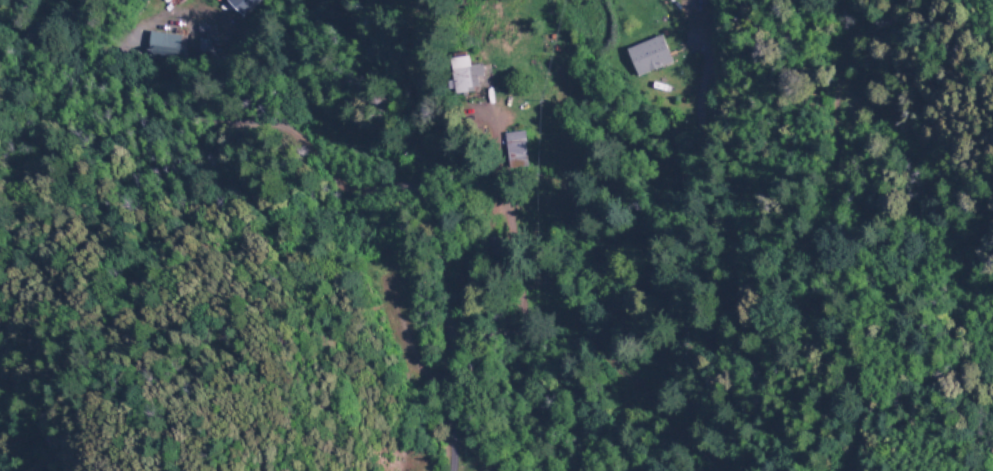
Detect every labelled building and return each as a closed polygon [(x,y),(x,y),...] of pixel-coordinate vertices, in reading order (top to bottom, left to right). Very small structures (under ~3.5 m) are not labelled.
[(239,15),(256,0),(226,0),(239,15)] [(180,59),(184,35),(148,29),(144,54),(180,59)] [(674,61),(662,33),(626,49),(638,76),(674,61)] [(470,66),(468,55),(451,58),(457,92),(480,88),(476,65),(470,66)] [(505,132),(508,164),(527,163),(524,130),(505,132)]
